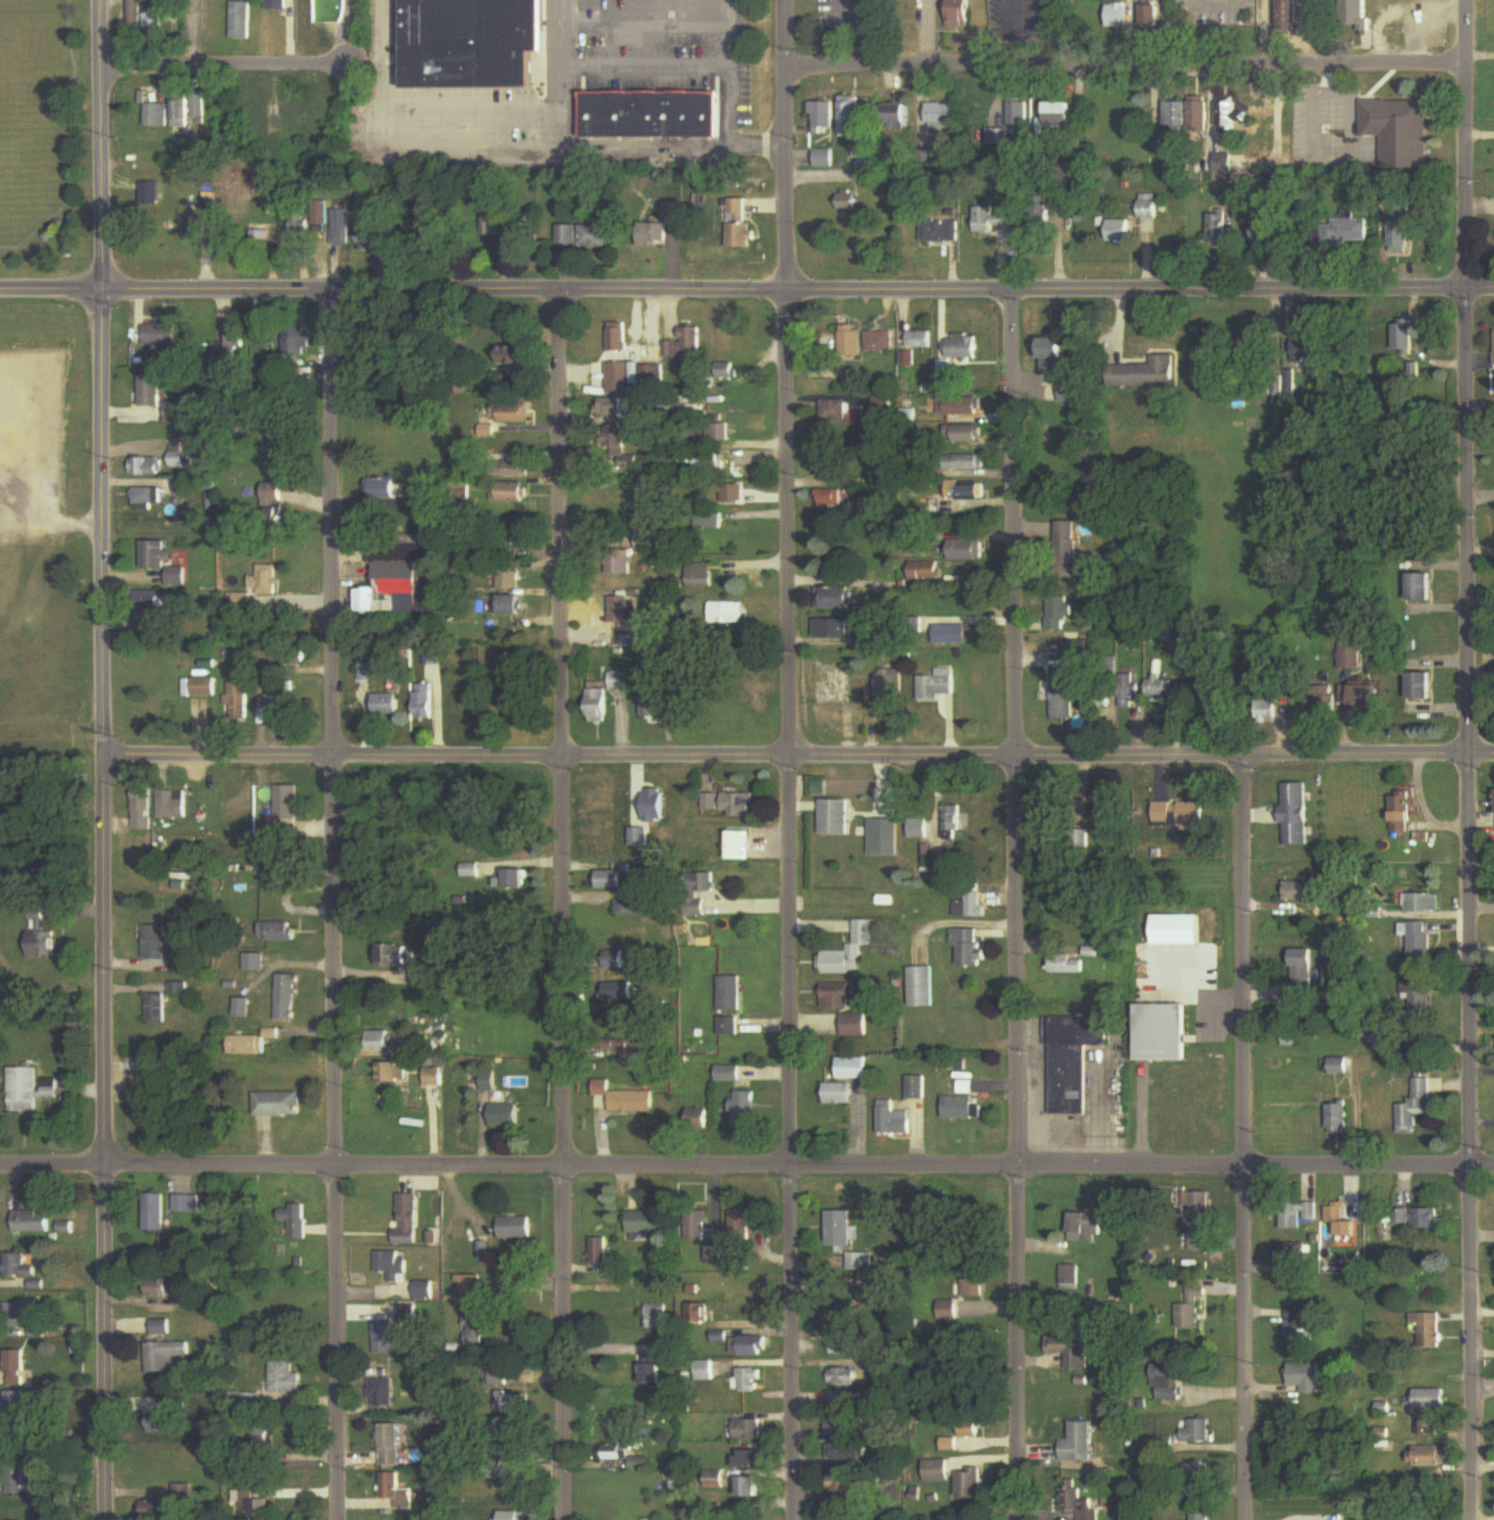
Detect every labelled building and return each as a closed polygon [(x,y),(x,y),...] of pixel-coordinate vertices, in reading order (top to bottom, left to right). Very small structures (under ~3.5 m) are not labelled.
[(127,29),(140,29),(140,0),(127,0),(127,29)] [(288,11),(288,0),(268,0),(268,11),(288,11)] [(546,0),(408,0),(408,90),(536,89),(536,53),(547,53),(546,0)] [(951,28),(973,28),(973,0),(951,0),(951,28)] [(1129,0),(1122,0),(1122,6),(1106,5),(1106,30),(1129,30),(1129,0)] [(1279,33),(1299,33),(1299,0),(1279,0),(1279,33)] [(1368,34),(1368,0),(1344,0),(1344,34),(1368,34)] [(249,3),(229,3),(229,40),(249,40),(249,3)] [(1143,5),(1143,32),(1160,32),(1160,5),(1143,5)] [(203,92),(191,92),(190,125),(202,125),(203,92)] [(720,139),(720,94),(584,93),(584,138),(720,139)] [(186,128),(186,96),(171,96),(171,128),(186,128)] [(842,137),(863,137),(863,98),(842,98),(842,137)] [(1218,133),(1242,133),(1242,124),(1248,124),(1248,113),(1238,113),(1238,98),(1218,98),(1218,133)] [(1190,100),(1190,133),(1209,133),(1209,100),(1190,100)] [(988,131),(988,147),(1012,147),(1012,146),(1029,146),(1029,101),(1010,101),(1010,131),(988,131)] [(1362,102),(1362,138),(1383,138),(1383,169),(1428,169),(1428,102),(1362,102)] [(836,135),(836,103),(814,103),(814,135),(836,135)] [(1074,128),(1074,104),(1046,104),(1046,128),(1074,128)] [(1165,104),(1165,130),(1187,130),(1187,104),(1165,104)] [(166,128),(166,105),(143,105),(143,128),(166,128)] [(885,129),(909,129),(909,105),(885,105),(885,129)] [(928,126),(958,126),(958,105),(928,105),(928,126)] [(158,206),(158,183),(139,183),(139,206),(158,206)] [(839,193),(839,211),(858,211),(858,193),(839,193)] [(1157,196),(1140,196),(1140,220),(1157,220),(1157,196)] [(741,225),(741,203),(730,203),(730,249),(751,249),(752,226),(741,225)] [(325,210),(312,209),(311,235),(325,235),(325,210)] [(976,209),(976,232),(1015,232),(1015,209),(976,209)] [(349,247),(349,211),(331,211),(331,247),(349,247)] [(207,240),(207,212),(186,212),(186,240),(207,240)] [(306,212),(290,212),(290,234),(306,234),(306,212)] [(1231,245),(1231,216),(1211,216),(1211,245),(1231,245)] [(1255,217),(1255,246),(1279,246),(1279,217),(1255,217)] [(1409,221),(1390,221),(1390,256),(1409,256),(1409,221)] [(1133,222),(1108,222),(1108,243),(1133,243),(1133,222)] [(1368,245),(1368,222),(1322,222),(1322,245),(1368,245)] [(922,223),(922,244),(960,244),(960,223),(922,223)] [(268,224),(246,224),(246,246),(268,246),(268,224)] [(383,226),(355,233),(359,251),(387,244),(383,226)] [(639,248),(668,248),(668,226),(639,226),(639,248)] [(578,227),(558,227),(558,248),(578,248),(578,227)] [(609,250),(609,227),(581,227),(581,250),(609,250)] [(1395,356),(1414,356),(1414,322),(1395,322),(1395,356)] [(249,324),(226,324),(226,363),(249,363),(249,324)] [(613,354),(632,354),(632,325),(613,325),(613,354)] [(144,347),(177,347),(177,327),(144,327),(144,347)] [(704,330),(685,330),(685,343),(668,343),(668,359),(704,359),(704,330)] [(862,331),(841,331),(841,357),(862,357),(862,331)] [(866,332),(866,352),(893,352),(893,332),(866,332)] [(309,333),(285,333),(285,368),(309,368),(309,333)] [(933,333),(910,333),(910,349),(933,349),(933,333)] [(981,360),(981,337),(950,337),(950,360),(981,360)] [(1044,340),(1044,374),(1070,374),(1070,340),(1044,340)] [(1295,365),(1310,365),(1310,343),(1286,343),(1285,401),(1295,401),(1295,365)] [(529,347),(500,347),(500,367),(529,367),(529,347)] [(1114,366),(1114,387),(1176,388),(1176,357),(1153,356),(1153,366),(1114,366)] [(613,393),(636,393),(636,364),(613,364),(613,393)] [(737,365),(720,365),(720,380),(737,380),(737,365)] [(646,367),(646,391),(671,391),(671,367),(646,367)] [(141,407),(161,407),(161,376),(141,376),(141,407)] [(876,397),(876,415),(893,415),(893,397),(876,397)] [(984,398),(941,398),(941,416),(984,416),(984,398)] [(624,424),(642,424),(642,400),(605,400),(605,416),(624,416),(624,424)] [(823,423),(847,423),(847,402),(823,402),(823,423)] [(496,425),(531,425),(531,405),(496,405),(496,425)] [(731,442),(731,426),(710,426),(710,442),(731,442)] [(948,443),(985,443),(985,427),(948,427),(948,443)] [(630,457),(631,429),(612,428),(612,459),(627,459),(626,469),(649,469),(649,457),(630,457)] [(171,469),(185,469),(185,453),(171,453),(171,469)] [(723,455),(698,455),(698,475),(723,475),(723,455)] [(986,456),(946,456),(946,471),(986,471),(986,456)] [(500,477),(531,478),(531,458),(500,457),(500,477)] [(131,477),(163,477),(163,460),(131,460),(131,477)] [(369,479),(369,501),(397,501),(397,479),(369,479)] [(177,497),(195,497),(195,480),(177,480),(177,497)] [(988,504),(988,483),(950,483),(950,504),(988,504)] [(527,484),(496,484),(496,502),(527,502),(527,484)] [(719,504),(745,504),(745,485),(719,485),(719,504)] [(265,501),(270,502),(268,523),(280,524),(283,490),(266,488),(265,501)] [(163,507),(163,490),(135,490),(135,507),(163,507)] [(842,504),(842,490),(817,490),(817,504),(842,504)] [(1079,574),(1079,521),(1058,521),(1058,574),(1079,574)] [(419,616),(421,563),(436,564),(437,540),(377,538),(375,588),(360,588),(359,614),(419,616)] [(986,541),(954,541),(954,561),(986,561),(986,541)] [(145,542),(144,570),(169,570),(169,587),(187,587),(188,568),(172,568),(173,552),(168,552),(168,542),(145,542)] [(610,575),(635,575),(635,546),(610,546),(610,575)] [(912,582),(942,582),(942,563),(912,563),(912,582)] [(690,588),(713,588),(713,565),(690,565),(690,588)] [(275,567),(257,567),(257,579),(251,579),(251,594),(235,594),(235,607),(252,607),(252,595),(275,595),(275,567)] [(524,588),(524,568),(503,568),(503,588),(524,588)] [(1412,576),(1412,603),(1434,603),(1434,576),(1412,576)] [(818,610),(854,611),(855,589),(819,589),(818,610)] [(168,592),(138,592),(138,608),(155,608),(154,624),(167,624),(168,592)] [(525,597),(504,597),(504,614),(525,614),(525,597)] [(1049,597),(1049,631),(1074,631),(1074,597),(1049,597)] [(633,598),(613,598),(613,624),(633,624),(633,598)] [(743,604),(711,604),(711,624),(743,624),(743,604)] [(852,620),(816,620),(816,640),(852,640),(852,620)] [(973,645),(973,625),(934,625),(934,645),(973,645)] [(1339,671),(1362,671),(1362,636),(1339,636),(1339,671)] [(1068,669),(1079,668),(1078,642),(1066,642),(1068,669)] [(360,681),(376,681),(376,664),(360,664),(360,681)] [(1136,668),(1120,668),(1120,709),(1136,709),(1136,668)] [(901,700),(901,670),(876,670),(876,700),(901,700)] [(937,677),(918,677),(918,696),(954,696),(954,671),(937,671),(937,677)] [(629,673),(611,673),(611,691),(629,691),(629,673)] [(1435,674),(1410,674),(1410,700),(1435,700),(1435,674)] [(193,698),(215,698),(215,679),(193,679),(193,698)] [(1175,699),(1175,680),(1148,680),(1148,699),(1175,699)] [(1074,724),(1074,683),(1053,683),(1053,724),(1074,724)] [(248,684),(228,684),(228,707),(232,707),(232,719),(248,719),(248,684)] [(416,685),(416,718),(434,718),(434,685),(416,685)] [(1344,705),(1366,704),(1365,686),(1343,687),(1344,705)] [(1311,687),(1311,714),(1332,714),(1332,687),(1311,687)] [(591,722),(610,722),(610,690),(591,690),(591,722)] [(643,718),(662,718),(662,691),(643,691),(643,718)] [(402,716),(402,694),(377,694),(377,716),(402,716)] [(1280,695),(1261,695),(1261,721),(1280,721),(1280,695)] [(280,696),(264,696),(265,725),(280,725),(280,696)] [(1283,784),(1283,826),(1286,826),(1286,846),(1308,846),(1308,784),(1283,784)] [(133,831),(152,831),(152,789),(133,789),(133,831)] [(667,823),(667,790),(646,790),(646,823),(667,823)] [(158,819),(185,819),(185,791),(158,791),(158,819)] [(265,791),(265,838),(284,838),(284,791),(265,791)] [(756,818),(756,794),(726,794),(726,818),(756,818)] [(705,811),(718,811),(718,795),(705,795),(705,811)] [(1393,797),(1393,832),(1407,832),(1407,823),(1415,823),(1415,797),(1393,797)] [(822,800),(822,837),(851,837),(851,800),(822,800)] [(1094,801),(1094,836),(1116,836),(1116,801),(1094,801)] [(1204,803),(1157,803),(1157,828),(1204,828),(1204,803)] [(958,840),(958,831),(964,831),(964,807),(945,807),(945,840),(958,840)] [(871,855),(899,855),(899,820),(871,820),(871,855)] [(910,838),(929,838),(929,820),(910,820),(910,838)] [(1087,824),(1074,824),(1074,849),(1087,849),(1087,824)] [(649,829),(631,829),(631,847),(649,847),(649,829)] [(752,860),(752,832),(730,832),(730,860),(752,860)] [(482,863),(462,863),(462,878),(482,878),(482,863)] [(599,890),(624,890),(624,873),(631,873),(631,865),(616,865),(616,872),(599,872),(599,890)] [(509,888),(529,889),(529,870),(509,869),(509,888)] [(695,891),(716,891),(716,874),(695,874),(695,891)] [(1286,901),(1316,901),(1316,882),(1286,882),(1286,901)] [(1441,913),(1441,893),(1417,893),(1417,913),(1441,913)] [(616,899),(616,916),(653,916),(653,899),(616,899)] [(707,916),(707,900),(687,900),(687,916),(707,916)] [(56,932),(45,932),(45,910),(29,910),(29,958),(56,958),(56,932)] [(849,953),(824,952),(823,974),(861,974),(861,947),(873,947),(874,920),(855,920),(855,944),(849,944),(849,953)] [(262,923),(262,941),(295,941),(295,923),(262,923)] [(1429,923),(1411,923),(1411,964),(1429,964),(1429,923)] [(146,961),(167,961),(167,926),(146,926),(146,961)] [(951,946),(959,946),(959,966),(986,966),(986,945),(978,945),(978,930),(951,930),(951,946)] [(380,967),(416,967),(416,946),(380,946),(380,967)] [(1315,950),(1294,950),(1294,996),(1315,996),(1315,950)] [(268,954),(247,954),(247,971),(268,971),(268,954)] [(1075,971),(1075,954),(1050,954),(1050,971),(1075,971)] [(612,965),(625,967),(627,958),(614,955),(612,965)] [(934,1007),(934,967),(910,967),(910,1007),(934,1007)] [(300,1022),(300,975),(280,975),(280,1022),(300,1022)] [(720,1012),(742,1012),(742,977),(720,977),(720,1012)] [(1401,998),(1412,998),(1412,1016),(1429,1016),(1429,982),(1401,982),(1401,998)] [(635,984),(607,984),(607,1003),(635,1003),(635,984)] [(824,1009),(855,1009),(855,985),(824,985),(824,1009)] [(150,995),(150,1025),(168,1025),(168,995),(150,995)] [(254,999),(240,999),(240,1019),(254,1019),(254,999)] [(1191,1062),(1191,1005),(1139,1004),(1139,1061),(1191,1062)] [(868,1015),(844,1015),(844,1037),(868,1037),(868,1015)] [(720,1035),(739,1035),(739,1018),(720,1018),(720,1035)] [(1051,1116),(1087,1116),(1087,1046),(1094,1046),(1094,1019),(1051,1019),(1051,1028),(1052,1028),(1051,1116)] [(394,1051),(394,1031),(371,1031),(371,1051),(394,1051)] [(270,1055),(270,1037),(234,1037),(234,1055),(270,1055)] [(599,1052),(643,1053),(643,1041),(599,1040),(599,1052)] [(869,1080),(869,1058),(839,1058),(839,1080),(869,1080)] [(409,1083),(409,1064),(381,1064),(381,1083),(409,1083)] [(742,1066),(718,1066),(718,1082),(742,1082),(742,1066)] [(10,1068),(11,1113),(38,1113),(37,1100),(58,1099),(58,1080),(39,1080),(39,1068),(10,1068)] [(446,1088),(446,1069),(427,1069),(427,1088),(446,1088)] [(484,1092),(498,1092),(498,1073),(484,1073),(484,1092)] [(926,1100),(926,1077),(907,1077),(907,1100),(926,1100)] [(1431,1079),(1413,1079),(1413,1105),(1400,1105),(1400,1134),(1418,1134),(1418,1116),(1431,1116),(1431,1079)] [(613,1113),(657,1114),(657,1092),(613,1092),(613,1081),(596,1081),(596,1095),(613,1095),(613,1113)] [(854,1084),(827,1084),(827,1105),(854,1105),(854,1084)] [(758,1093),(738,1093),(738,1125),(757,1125),(758,1093)] [(259,1094),(259,1116),(304,1116),(304,1094),(259,1094)] [(945,1120),(982,1120),(982,1105),(976,1105),(976,1097),(945,1097),(945,1120)] [(896,1111),(896,1101),(879,1101),(879,1135),(912,1135),(912,1111),(896,1111)] [(1329,1104),(1329,1133),(1350,1133),(1350,1104),(1329,1104)] [(523,1105),(493,1105),(493,1128),(523,1128),(523,1105)] [(1211,1193),(1192,1193),(1192,1222),(1211,1222),(1211,1193)] [(396,1245),(419,1245),(419,1194),(402,1194),(402,1230),(396,1230),(396,1245)] [(166,1195),(146,1195),(146,1232),(166,1232),(166,1195)] [(201,1196),(174,1196),(174,1213),(201,1213),(201,1196)] [(1318,1228),(1318,1203),(1282,1203),(1282,1228),(1318,1228)] [(293,1240),(308,1239),(307,1205),(292,1205),(292,1210),(281,1210),(282,1222),(292,1221),(293,1240)] [(1354,1221),(1346,1221),(1346,1206),(1326,1206),(1326,1236),(1354,1236),(1354,1221)] [(1440,1229),(1440,1209),(1406,1209),(1406,1229),(1440,1229)] [(710,1212),(689,1211),(689,1242),(710,1242),(710,1212)] [(734,1244),(753,1244),(753,1212),(734,1211),(734,1244)] [(830,1211),(830,1247),(854,1247),(854,1211),(830,1211)] [(15,1233),(51,1233),(51,1212),(15,1212),(15,1233)] [(630,1212),(630,1235),(667,1235),(667,1212),(630,1212)] [(1071,1242),(1103,1242),(1103,1213),(1071,1213),(1071,1242)] [(534,1239),(534,1217),(503,1217),(503,1239),(534,1239)] [(1191,1235),(1191,1251),(1220,1251),(1220,1235),(1191,1235)] [(592,1239),(592,1265),(610,1265),(610,1239),(592,1239)] [(490,1263),(491,1242),(482,1242),(481,1262),(490,1263)] [(1311,1264),(1311,1244),(1278,1244),(1278,1264),(1311,1264)] [(724,1262),(724,1247),(709,1248),(709,1262),(724,1262)] [(410,1282),(410,1252),(378,1252),(378,1273),(391,1273),(391,1282),(410,1282)] [(872,1254),(849,1255),(850,1271),(873,1271),(872,1254)] [(27,1266),(27,1255),(8,1255),(8,1276),(39,1276),(39,1266),(27,1266)] [(1079,1290),(1079,1266),(1061,1266),(1061,1290),(1079,1290)] [(482,1275),(463,1275),(463,1301),(482,1301),(482,1275)] [(174,1279),(152,1279),(152,1297),(174,1297),(174,1279)] [(986,1298),(986,1280),(966,1280),(966,1298),(986,1298)] [(418,1300),(440,1300),(440,1281),(418,1281),(418,1300)] [(1189,1305),(1178,1305),(1178,1329),(1200,1329),(1200,1288),(1189,1288),(1189,1305)] [(959,1302),(940,1302),(940,1321),(959,1321),(959,1302)] [(6,1304),(6,1326),(40,1326),(40,1304),(6,1304)] [(376,1322),(376,1355),(408,1355),(408,1325),(422,1325),(422,1305),(401,1305),(401,1322),(376,1322)] [(669,1330),(669,1305),(649,1305),(649,1330),(669,1330)] [(711,1305),(690,1305),(690,1321),(711,1321),(711,1305)] [(486,1306),(466,1306),(466,1346),(486,1346),(486,1306)] [(833,1324),(859,1324),(859,1307),(833,1307),(833,1324)] [(1288,1310),(1288,1344),(1307,1344),(1307,1310),(1288,1310)] [(1441,1314),(1412,1314),(1412,1323),(1420,1323),(1420,1347),(1441,1347),(1441,1314)] [(174,1336),(174,1320),(154,1320),(154,1336),(174,1336)] [(1090,1371),(1090,1330),(1064,1330),(1064,1337),(1048,1337),(1048,1354),(1068,1354),(1068,1371),(1090,1371)] [(728,1333),(715,1333),(715,1342),(728,1342),(728,1333)] [(733,1355),(771,1355),(771,1338),(733,1338),(733,1355)] [(835,1356),(866,1356),(866,1340),(835,1340),(835,1356)] [(150,1373),(172,1373),(172,1357),(193,1357),(193,1343),(150,1343),(150,1373)] [(27,1351),(10,1351),(10,1386),(27,1386),(27,1351)] [(665,1384),(665,1363),(656,1363),(656,1355),(644,1355),(644,1384),(665,1384)] [(273,1394),(303,1394),(303,1374),(297,1374),(297,1361),(273,1361),(273,1394)] [(716,1380),(716,1361),(699,1361),(699,1380),(716,1380)] [(1322,1363),(1291,1363),(1291,1386),(1304,1386),(1304,1395),(1322,1395),(1322,1363)] [(765,1369),(742,1369),(742,1393),(765,1393),(765,1369)] [(833,1386),(860,1386),(860,1369),(833,1369),(833,1386)] [(1160,1401),(1183,1401),(1183,1369),(1160,1369),(1160,1401)] [(509,1385),(509,1372),(493,1372),(493,1385),(509,1385)] [(394,1379),(372,1379),(372,1408),(394,1408),(394,1379)] [(1446,1389),(1415,1389),(1415,1409),(1446,1409),(1446,1389)] [(863,1409),(863,1391),(842,1391),(842,1409),(863,1409)] [(8,1434),(28,1434),(28,1392),(8,1392),(8,1434)] [(533,1394),(501,1394),(501,1416),(533,1416),(533,1394)] [(1445,1437),(1445,1416),(1423,1416),(1423,1437),(1445,1437)] [(832,1437),(863,1437),(863,1418),(832,1418),(832,1437)] [(961,1439),(985,1439),(985,1419),(961,1419),(961,1439)] [(1211,1443),(1211,1419),(1192,1419),(1192,1429),(1183,1429),(1183,1443),(1211,1443)] [(764,1441),(764,1420),(737,1420),(737,1441),(764,1441)] [(1097,1422),(1076,1422),(1076,1439),(1058,1439),(1058,1462),(1097,1462),(1097,1422)] [(405,1466),(404,1424),(383,1424),(383,1467),(405,1466)] [(959,1451),(959,1439),(944,1439),(944,1451),(959,1451)] [(607,1460),(632,1460),(632,1445),(607,1445),(607,1460)] [(868,1445),(835,1445),(835,1463),(868,1463),(868,1445)] [(1416,1448),(1416,1467),(1447,1467),(1447,1448),(1416,1448)] [(767,1451),(739,1451),(739,1469),(767,1469),(767,1451)] [(651,1458),(635,1458),(635,1469),(651,1469),(651,1458)] [(927,1483),(951,1483),(951,1460),(927,1460),(927,1483)] [(26,1494),(25,1462),(8,1462),(9,1494),(26,1494)] [(1211,1465),(1179,1465),(1179,1489),(1211,1489),(1211,1465)] [(984,1498),(984,1469),(959,1469),(959,1498),(984,1498)] [(856,1474),(833,1474),(833,1494),(856,1494),(856,1474)] [(763,1478),(740,1478),(740,1497),(763,1497),(763,1478)] [(1065,1512),(1082,1512),(1082,1519),(1098,1519),(1098,1500),(1084,1500),(1084,1482),(1065,1481),(1065,1512)] [(179,1503),(196,1503),(196,1486),(179,1486),(179,1503)] [(413,1509),(413,1491),(399,1491),(399,1509),(413,1509)] [(254,1519),(269,1519),(269,1500),(254,1500),(254,1519)] [(147,1519),(174,1519),(175,1503),(148,1503),(147,1519)] [(1212,1510),(1193,1510),(1193,1519),(1212,1519),(1212,1510)]
